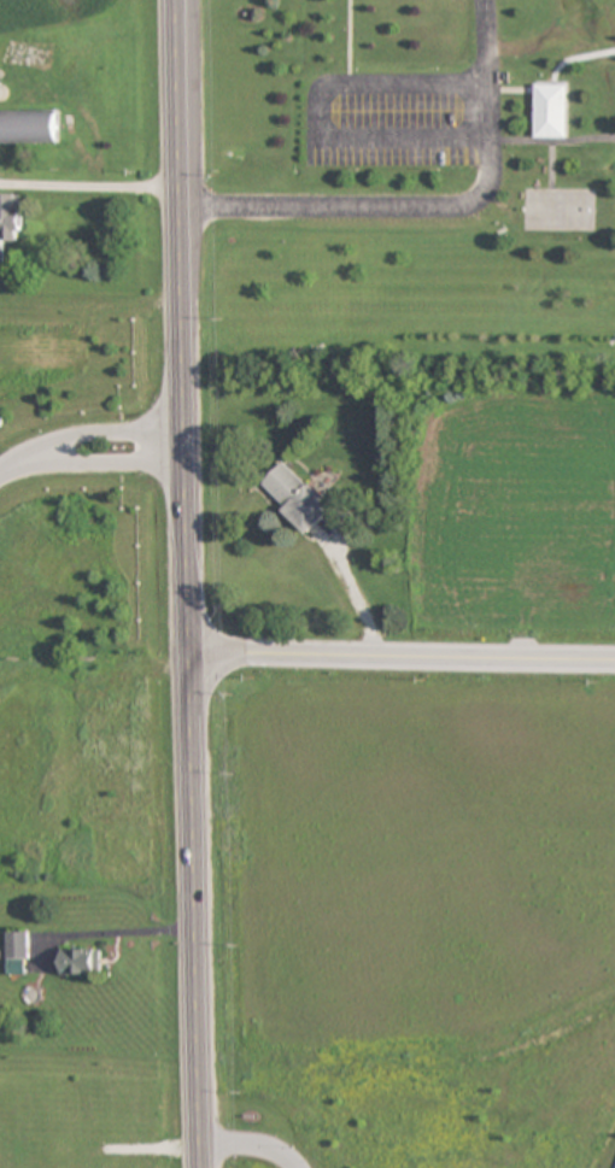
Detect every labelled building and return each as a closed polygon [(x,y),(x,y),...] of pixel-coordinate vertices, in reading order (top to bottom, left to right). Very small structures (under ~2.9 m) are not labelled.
[(567,84),(535,84),(534,138),(567,138),(567,84)] [(0,111),(0,143),(57,143),(57,111),(0,111)] [(4,264),(5,241),(21,241),(21,194),(0,194),(0,264),(4,264)] [(287,461),(261,485),(307,535),(333,510),(287,461)] [(28,959),(28,932),(6,932),(6,959),(28,959)] [(101,974),(101,949),(59,949),(59,974),(101,974)]
